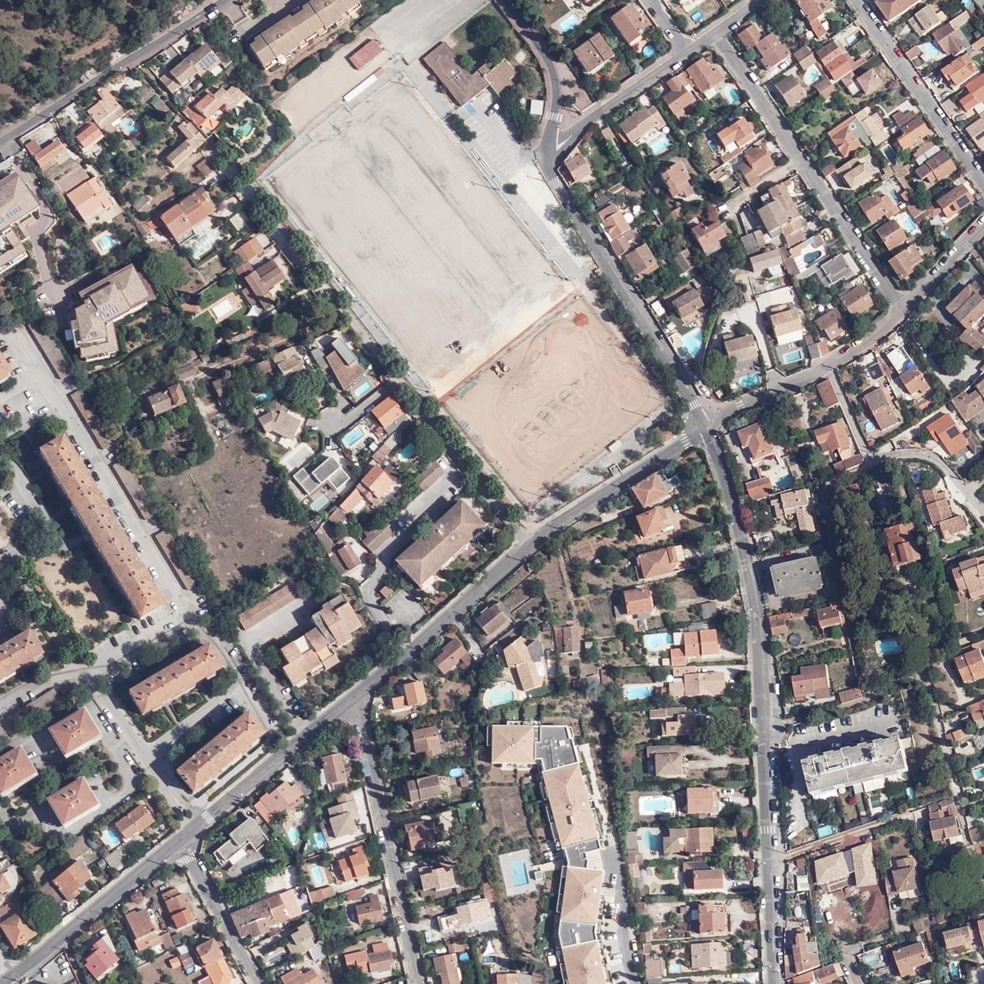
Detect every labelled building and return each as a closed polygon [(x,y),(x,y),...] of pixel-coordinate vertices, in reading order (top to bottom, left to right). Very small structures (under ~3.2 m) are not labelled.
[(255,44),(250,47),(263,67),(281,55),(283,58),(299,47),(298,44),(322,28),(325,31),(341,20),(340,18),(346,14),(348,16),(360,8),(355,0),(324,0),(318,4),(317,3),(304,12),(298,15),(291,20),(278,29),(269,36),(270,38),(264,42),(262,39),(255,44)] [(775,2),(776,4),(780,10),(783,8),(779,2),(778,0),(775,2)] [(809,23),(828,9),(825,4),(826,3),(823,0),(793,0),(809,23)] [(919,0),(884,0),(878,4),(890,22),(920,1),(919,0)] [(304,12),(317,3),(315,1),(302,9),(304,12)] [(780,10),(776,4),(771,7),(776,14),(780,10)] [(645,27),(629,6),(610,18),(628,44),(638,37),(636,34),(645,27)] [(915,27),(918,31),(922,36),(940,23),(929,7),(908,22),(913,28),(915,27)] [(951,54),(955,59),(967,50),(953,31),(967,21),(962,14),(934,34),(949,56),(951,54)] [(276,26),(278,29),(291,20),(289,18),(276,26)] [(734,30),(748,50),(754,45),(761,40),(752,26),(751,26),(748,21),(734,30)] [(825,34),(818,23),(810,29),(818,39),(825,34)] [(254,41),(255,44),(262,39),(264,42),(270,38),(269,36),(267,33),(254,41)] [(761,40),(754,45),(763,58),(765,61),(762,63),(767,71),(789,56),(782,45),(780,47),(771,34),(761,40)] [(375,36),(348,57),(358,70),(385,49),(375,36)] [(595,60),(598,65),(611,56),(598,36),(575,53),(585,68),(595,60)] [(983,46),(983,39),(972,47),(976,51),(983,46)] [(833,43),(841,56),(845,53),(836,40),(833,43)] [(472,76),(445,43),(424,59),(462,107),(489,86),(500,100),(514,89),(509,81),(515,76),(505,62),(490,73),(485,66),(472,76)] [(816,55),(825,67),(841,56),(833,43),(816,55)] [(805,44),(792,52),(803,70),(816,61),(805,44)] [(160,80),(172,94),(181,86),(187,80),(189,82),(189,81),(197,74),(199,76),(206,71),(209,74),(220,63),(205,45),(193,56),(192,55),(171,73),(169,72),(160,80)] [(905,54),(910,60),(919,53),(916,47),(905,54)] [(841,56),(851,71),(855,68),(852,64),(845,53),(841,56)] [(969,70),(975,65),(967,55),(961,59),(969,70)] [(825,67),(835,82),(851,71),(841,56),(825,67)] [(862,64),(866,61),(864,57),(852,64),(855,68),(862,64)] [(702,59),(681,73),(688,85),(692,89),(695,87),(698,92),(705,88),(707,91),(725,79),(719,70),(713,75),(702,59)] [(977,69),(975,65),(969,70),(961,59),(943,71),(949,81),(952,79),(957,87),(977,73),(976,70),(977,69)] [(600,68),(598,65),(595,60),(585,68),(582,70),(586,77),(600,68)] [(832,84),(837,92),(848,86),(846,83),(861,72),(863,74),(867,71),(862,64),(855,68),(851,71),(835,82),(832,84)] [(230,77),(237,71),(233,68),(227,74),(230,77)] [(202,79),(209,74),(206,71),(199,76),(202,79)] [(239,74),(237,71),(230,77),(232,80),(239,74)] [(688,85),(681,73),(667,83),(672,92),(663,98),(674,114),(680,109),(691,102),(683,88),(688,85)] [(983,75),(966,87),(972,95),(964,101),(971,110),(983,101),(983,76),(983,75)] [(788,106),(803,96),(790,76),(776,85),(788,106)] [(822,90),(832,84),(827,77),(814,85),(819,93),(822,90)] [(953,90),(957,87),(952,79),(949,81),(947,82),(953,90)] [(187,80),(181,86),(184,90),(191,83),(189,81),(189,82),(187,80)] [(664,92),(669,88),(663,81),(658,85),(664,92)] [(824,101),(837,92),(832,84),(822,90),(819,93),(824,101)] [(155,94),(148,86),(137,97),(145,104),(155,94)] [(181,111),(198,127),(221,106),(222,107),(228,100),(234,107),(245,98),(234,87),(227,94),(223,90),(214,97),(209,91),(201,98),(198,96),(197,95),(184,108),(181,111)] [(579,112),(595,104),(588,91),(572,99),(579,112)] [(107,97),(103,92),(94,98),(98,104),(95,106),(92,102),(86,107),(107,137),(116,130),(112,124),(129,112),(123,103),(118,106),(110,95),(107,97)] [(531,92),(529,113),(541,114),(543,93),(531,92)] [(843,92),(839,94),(848,107),(851,105),(843,92)] [(228,100),(222,107),(228,113),(234,107),(228,100)] [(968,112),(971,110),(964,101),(961,103),(968,112)] [(172,113),(165,105),(158,110),(165,119),(172,113)] [(656,124),(659,128),(665,124),(653,107),(648,111),(645,108),(619,125),(630,141),(643,134),(656,124)] [(680,109),(674,114),(678,120),(684,115),(680,109)] [(869,118),(863,109),(860,111),(866,120),(869,118)] [(875,147),(889,137),(887,135),(886,136),(883,138),(879,131),(869,118),(866,120),(860,111),(853,116),(854,116),(872,143),(873,145),(875,147)] [(896,122),(905,116),(900,111),(892,116),(896,122)] [(916,118),(917,118),(912,111),(905,116),(896,122),(901,129),(916,118)] [(876,113),(869,118),(879,131),(882,130),(885,127),(876,113)] [(867,147),(872,143),(854,116),(828,134),(844,158),(860,147),(857,141),(861,138),(867,147)] [(903,149),(927,132),(917,118),(916,118),(901,129),(904,134),(896,140),(903,149)] [(983,152),(983,119),(982,120),(967,131),(983,153),(983,152)] [(94,126),(90,120),(78,128),(83,135),(77,139),(84,149),(102,135),(94,126)] [(722,158),(725,163),(742,152),(739,148),(754,137),(741,120),(721,133),(733,150),(722,158)] [(205,140),(190,124),(187,126),(184,123),(179,128),(190,142),(187,144),(186,143),(167,159),(173,166),(174,166),(177,167),(194,152),(193,151),(198,147),(205,140)] [(645,137),(659,128),(656,124),(643,134),(645,137)] [(614,139),(608,129),(603,131),(610,142),(614,139)] [(95,153),(107,146),(102,138),(90,145),(95,153)] [(915,159),(935,146),(932,140),(916,151),(917,153),(913,156),(915,159)] [(33,158),(42,152),(34,141),(26,147),(33,158)] [(41,168),(55,158),(64,152),(57,141),(42,152),(33,158),(41,168)] [(938,150),(935,146),(915,159),(914,160),(917,165),(938,150)] [(772,164),(760,147),(745,158),(747,161),(738,168),(750,185),(759,179),(757,175),(772,164)] [(954,168),(943,152),(915,170),(921,179),(926,176),(930,181),(936,178),(937,179),(954,168)] [(574,159),(571,153),(563,163),(576,182),(589,173),(579,156),(574,159)] [(851,187),(875,171),(868,160),(866,161),(863,156),(858,157),(856,158),(856,157),(855,158),(837,170),(842,178),(844,177),(847,182),(851,187)] [(59,162),(55,158),(41,168),(44,172),(59,162)] [(95,159),(89,162),(92,167),(98,163),(95,159)] [(218,171),(208,159),(197,166),(203,174),(205,172),(209,177),(218,171)] [(899,159),(887,166),(891,171),(903,164),(899,159)] [(677,163),(667,170),(668,171),(660,176),(667,187),(666,188),(671,197),(678,193),(682,191),(683,193),(685,197),(692,193),(686,181),(687,179),(677,163)] [(820,172),(825,178),(836,171),(832,165),(820,172)] [(882,169),(884,173),(887,177),(892,173),(891,171),(887,166),(882,169)] [(893,174),(905,191),(910,188),(901,176),(907,172),(903,167),(893,174)] [(0,178),(0,268),(26,254),(9,223),(38,207),(17,169),(0,178)] [(223,177),(218,171),(209,177),(214,183),(223,177)] [(798,174),(796,171),(769,190),(771,193),(761,199),(766,208),(758,212),(769,233),(778,227),(785,236),(787,246),(777,249),(786,266),(790,275),(799,271),(793,258),(790,251),(797,247),(793,233),(800,229),(801,227),(796,218),(798,217),(783,188),(792,184),(790,179),(798,174)] [(97,194),(102,191),(93,178),(68,194),(70,198),(90,185),(97,194)] [(103,191),(102,191),(97,194),(90,185),(70,198),(83,217),(103,204),(106,209),(111,205),(103,191)] [(971,200),(960,185),(937,201),(948,217),(971,200)] [(204,201),(207,200),(200,191),(174,208),(159,218),(173,239),(189,228),(212,213),(204,201)] [(151,201),(146,195),(133,206),(138,211),(151,201)] [(884,215),(886,219),(898,212),(895,206),(894,207),(886,196),(879,201),(874,195),(859,205),(870,223),(884,215)] [(920,213),(932,205),(928,198),(926,199),(915,206),(920,213)] [(214,211),(207,200),(204,201),(212,213),(214,211)] [(918,224),(925,220),(921,215),(920,213),(915,206),(912,202),(906,207),(918,224)] [(86,222),(106,209),(103,204),(83,217),(86,222)] [(655,215),(660,211),(656,204),(650,208),(655,215)] [(159,218),(174,208),(172,205),(157,214),(159,218)] [(610,237),(607,239),(609,243),(628,231),(612,205),(596,215),(610,237)] [(668,214),(673,221),(684,215),(679,208),(668,214)] [(660,230),(669,224),(661,211),(660,211),(655,215),(660,224),(657,225),(660,230)] [(137,225),(141,222),(136,213),(132,216),(137,225)] [(717,220),(714,215),(699,224),(700,225),(691,230),(690,230),(702,250),(717,241),(724,237),(717,225),(719,223),(717,220)] [(700,225),(699,224),(695,218),(687,223),(691,230),(700,225)] [(147,233),(141,222),(137,225),(143,236),(147,233)] [(877,232),(889,250),(900,242),(904,240),(892,223),(877,232)] [(194,236),(189,228),(173,239),(178,246),(194,236)] [(806,241),(800,229),(793,233),(797,247),(806,241)] [(760,230),(754,233),(759,247),(765,244),(760,230)] [(628,231),(609,243),(617,257),(627,250),(630,249),(626,243),(633,238),(629,231),(628,231)] [(754,233),(748,235),(753,249),(759,247),(754,233)] [(824,243),(818,233),(809,239),(815,248),(824,243)] [(748,235),(740,238),(746,252),(753,249),(748,235)] [(249,261),(264,252),(255,238),(240,248),(249,261)] [(718,245),(717,241),(702,250),(705,257),(720,249),(718,245)] [(889,250),(893,256),(905,248),(900,242),(889,250)] [(627,250),(617,257),(633,283),(638,279),(635,275),(654,263),(644,246),(631,255),(627,250)] [(893,256),(891,257),(894,261),(889,264),(900,280),(911,273),(909,270),(919,263),(908,246),(905,248),(893,256)] [(233,253),(242,266),(247,263),(249,261),(240,248),(233,253)] [(777,252),(775,248),(765,251),(748,256),(750,261),(777,252)] [(695,265),(685,250),(673,257),(683,273),(695,265)] [(781,264),(777,252),(750,261),(753,273),(781,264)] [(840,257),(852,275),(857,272),(845,254),(840,257)] [(802,272),(795,257),(793,258),(799,271),(790,275),(792,278),(802,272)] [(821,269),(831,283),(831,284),(843,277),(845,280),(852,275),(840,257),(821,269)] [(272,261),(253,273),(244,279),(248,286),(259,302),(264,309),(275,302),(269,293),(268,294),(266,291),(284,279),(272,261)] [(242,266),(235,271),(241,280),(244,279),(253,273),(247,263),(242,266)] [(635,275),(638,279),(657,268),(654,263),(635,275)] [(821,269),(818,263),(801,274),(795,277),(798,282),(804,278),(805,279),(815,273),(821,269)] [(815,273),(825,288),(831,283),(821,269),(815,273)] [(864,283),(859,277),(845,287),(850,293),(840,300),(852,318),(871,304),(866,296),(862,299),(855,289),(860,286),(864,283)] [(975,282),(947,309),(968,329),(959,340),(964,344),(965,342),(979,352),(983,346),(983,340),(970,328),(983,314),(983,302),(980,297),(983,293),(983,291),(975,282)] [(686,294),(682,285),(663,297),(668,308),(673,307),(679,318),(701,306),(701,305),(722,294),(708,283),(693,291),(692,290),(686,294)] [(248,286),(246,288),(241,291),(252,307),(259,302),(248,286)] [(866,296),(860,286),(855,289),(862,299),(866,296)] [(191,299),(180,307),(189,318),(199,312),(191,299)] [(770,318),(776,337),(801,330),(795,310),(788,313),(785,305),(771,309),(773,317),(770,318)] [(702,307),(681,318),(685,325),(706,314),(702,307)] [(846,329),(834,311),(816,323),(820,330),(823,328),(831,339),(846,329)] [(73,373),(40,319),(29,325),(62,380),(73,373)] [(238,335),(239,340),(252,336),(251,330),(238,335)] [(685,343),(682,338),(679,333),(676,332),(668,337),(669,338),(682,360),(692,354),(689,349),(688,349),(687,349),(686,349),(685,349),(684,349),(683,348),(683,347),(683,346),(683,345),(684,345),(684,344),(685,343)] [(820,358),(821,357),(817,345),(814,346),(810,334),(804,336),(812,360),(820,358)] [(724,345),(730,365),(757,357),(751,337),(741,340),(734,342),(733,339),(732,335),(723,337),(725,345),(724,345)] [(310,350),(321,369),(330,364),(341,377),(346,374),(350,380),(361,371),(354,361),(356,360),(338,337),(330,344),(335,350),(326,357),(317,346),(310,350)] [(821,357),(829,352),(824,342),(817,345),(821,357)] [(305,375),(293,349),(255,366),(260,378),(256,380),(259,385),(275,377),(272,369),(277,366),(290,392),(298,388),(294,380),(305,375)] [(196,357),(192,350),(183,354),(187,362),(196,357)] [(309,351),(319,370),(321,369),(310,350),(309,351)] [(210,358),(207,353),(201,356),(204,363),(211,360),(210,358)] [(886,374),(887,378),(894,375),(884,356),(878,360),(879,361),(884,371),(886,374)] [(11,376),(0,358),(0,383),(11,376)] [(202,366),(200,360),(190,364),(191,366),(175,372),(178,381),(195,375),(193,370),(202,366)] [(869,366),(876,380),(886,374),(884,371),(879,361),(869,366)] [(922,387),(925,391),(930,388),(913,363),(908,367),(910,371),(908,373),(900,378),(911,394),(919,389),(922,387)] [(359,404),(384,384),(376,374),(351,393),(359,404)] [(965,392),(969,397),(980,390),(978,387),(983,383),(983,381),(982,379),(983,377),(983,374),(965,392)] [(236,390),(228,377),(222,380),(230,394),(236,390)] [(169,391),(164,380),(137,391),(141,402),(148,399),(155,416),(185,403),(179,386),(169,391)] [(230,394),(222,380),(212,384),(221,398),(219,400),(224,408),(235,401),(230,394)] [(827,408),(839,403),(830,380),(817,386),(827,408)] [(978,387),(980,390),(969,397),(965,392),(951,401),(966,422),(983,411),(983,383),(978,387)] [(104,450),(116,444),(92,403),(83,389),(71,397),(104,450)] [(898,422),(881,389),(865,397),(882,430),(898,422)] [(406,418),(400,411),(405,407),(395,395),(391,398),(389,396),(371,410),(382,424),(384,426),(383,427),(387,433),(406,418)] [(237,404),(242,413),(246,411),(249,415),(257,411),(251,401),(246,403),(244,400),(237,404)] [(266,435),(271,432),(292,442),(300,424),(285,417),(290,408),(275,401),(265,407),(270,416),(258,423),(266,435)] [(941,439),(952,455),(968,444),(976,438),(971,430),(963,436),(948,414),(927,428),(934,437),(938,435),(941,439)] [(839,449),(841,454),(851,450),(842,423),(817,431),(821,444),(822,444),(827,443),(830,451),(839,449)] [(375,433),(383,427),(384,426),(382,424),(374,431),(375,433)] [(775,455),(762,424),(741,433),(753,463),(775,455)] [(426,433),(421,428),(420,428),(416,432),(421,438),(426,433)] [(374,458),(362,470),(359,466),(357,468),(365,477),(375,466),(400,439),(394,433),(385,443),(386,444),(373,457),(374,458)] [(149,448),(156,445),(151,434),(144,437),(149,448)] [(968,444),(975,454),(982,447),(976,438),(968,444)] [(69,450),(63,439),(41,453),(93,541),(141,620),(163,606),(156,595),(157,593),(151,584),(150,585),(137,562),(137,561),(132,552),(130,552),(116,528),(117,527),(112,518),(110,518),(96,495),(97,494),(92,485),(90,485),(76,462),(76,459),(70,450),(69,450)] [(841,454),(844,461),(854,458),(851,450),(841,454)] [(844,471),(862,464),(863,459),(861,455),(854,458),(844,461),(846,466),(843,467),(844,471)] [(292,477),(308,495),(326,479),(335,490),(349,479),(330,457),(308,476),(301,469),(292,477)] [(147,520),(159,513),(126,459),(114,466),(147,520)] [(414,480),(424,491),(445,472),(435,461),(414,480)] [(380,471),(392,482),(397,476),(386,465),(380,471)] [(375,466),(365,477),(366,478),(376,467),(375,466)] [(376,467),(366,478),(329,518),(328,519),(338,528),(348,517),(345,515),(347,512),(363,495),(369,500),(372,503),(377,498),(392,482),(380,471),(376,467)] [(667,481),(660,471),(631,489),(643,508),(671,491),(671,489),(679,484),(675,477),(667,481)] [(851,479),(855,493),(868,488),(863,474),(851,479)] [(365,477),(327,518),(328,519),(329,518),(366,478),(365,477)] [(753,502),(775,494),(769,478),(747,485),(753,502)] [(308,495),(309,497),(326,483),(333,492),(335,490),(326,479),(308,495)] [(848,495),(855,493),(851,479),(843,481),(848,495)] [(953,529),(955,534),(970,530),(966,516),(955,520),(947,492),(942,494),(940,488),(925,491),(927,499),(929,498),(937,526),(943,524),(945,532),(953,529)] [(803,533),(812,531),(811,526),(813,525),(807,497),(801,498),(799,492),(782,496),(783,504),(776,505),(779,517),(785,516),(785,510),(797,508),(803,533)] [(363,495),(347,512),(353,517),(369,500),(363,495)] [(377,498),(372,503),(375,506),(380,501),(377,498)] [(410,504),(408,503),(401,509),(403,511),(410,504)] [(468,535),(481,523),(469,511),(467,513),(460,505),(445,519),(444,522),(440,526),(438,524),(437,523),(432,528),(432,529),(425,536),(424,535),(414,544),(415,546),(399,560),(406,569),(404,571),(415,583),(429,572),(432,576),(440,568),(438,566),(443,561),(445,563),(458,551),(456,549),(461,545),(463,546),(471,539),(468,535)] [(667,528),(659,509),(635,519),(642,538),(667,528)] [(399,528),(388,517),(362,541),(372,552),(399,528)] [(897,566),(922,560),(917,542),(912,543),(908,526),(904,527),(903,525),(901,522),(897,523),(895,526),(896,529),(889,530),(897,566)] [(486,530),(481,523),(468,535),(471,539),(473,541),(486,530)] [(328,538),(321,526),(320,525),(315,531),(314,532),(324,548),(340,575),(359,563),(347,544),(345,545),(341,539),(333,544),(329,537),(328,538)] [(189,591),(201,583),(169,529),(157,537),(189,591)] [(465,549),(463,546),(461,545),(456,549),(458,551),(445,563),(443,561),(438,566),(440,568),(442,570),(465,549)] [(679,545),(638,555),(638,557),(635,558),(637,565),(635,566),(638,581),(644,579),(685,569),(679,545)] [(962,565),(963,569),(954,572),(961,593),(969,590),(971,595),(983,591),(983,558),(962,565)] [(781,594),(824,584),(818,559),(775,569),(781,594)] [(923,565),(922,560),(897,566),(898,570),(923,565)] [(429,572),(415,583),(421,590),(434,578),(432,576),(429,572)] [(300,595),(291,581),(238,614),(246,629),(300,595)] [(825,589),(824,584),(781,594),(782,599),(825,589)] [(392,592),(387,585),(380,591),(386,598),(392,592)] [(649,611),(645,589),(623,593),(625,605),(615,607),(617,617),(649,611)] [(971,595),(973,601),(983,597),(983,591),(971,595)] [(345,626),(356,619),(341,594),(321,606),(323,609),(318,612),(321,618),(314,622),(316,626),(280,650),(288,664),(282,668),(290,681),(303,673),(304,674),(310,670),(334,655),(328,645),(335,640),(348,632),(345,626)] [(847,629),(841,601),(831,603),(832,608),(819,612),(822,627),(841,623),(843,630),(847,629)] [(495,606),(508,621),(513,617),(500,603),(495,606)] [(717,616),(715,603),(701,606),(704,619),(717,616)] [(488,636),(508,621),(495,606),(476,621),(488,636)] [(811,608),(792,612),(793,617),(812,613),(811,608)] [(321,618),(318,612),(310,617),(314,622),(321,618)] [(786,613),(770,617),(773,634),(787,630),(785,621),(788,620),(786,613)] [(359,625),(356,619),(345,626),(348,632),(359,625)] [(574,626),(555,630),(558,654),(578,651),(574,626)] [(715,654),(713,631),(684,634),(685,649),(670,650),(671,665),(686,664),(685,657),(715,654)] [(351,638),(348,632),(335,640),(338,646),(351,638)] [(42,656),(29,633),(0,650),(0,681),(42,656)] [(544,673),(543,663),(540,660),(540,656),(543,655),(541,641),(535,639),(525,646),(519,637),(503,649),(508,666),(515,664),(524,690),(541,684),(543,675),(542,675),(544,673)] [(475,664),(455,640),(444,651),(446,653),(434,663),(445,675),(458,663),(456,661),(459,659),(464,664),(460,668),(465,673),(475,664)] [(983,673),(983,657),(981,650),(982,650),(980,643),(956,652),(959,659),(957,660),(967,682),(976,679),(977,678),(975,676),(983,673)] [(143,716),(223,669),(209,646),(129,693),(143,716)] [(935,656),(933,651),(925,655),(927,660),(935,656)] [(338,662),(334,655),(310,670),(313,675),(324,668),(326,670),(338,662)] [(565,657),(557,658),(561,684),(569,683),(565,657)] [(813,687),(828,685),(825,666),(805,668),(806,676),(801,677),(792,678),(794,696),(814,693),(813,687)] [(694,675),(694,667),(674,668),(674,676),(684,676),(684,683),(669,683),(669,696),(723,693),(722,674),(694,675)] [(433,680),(421,668),(414,673),(420,680),(422,679),(428,685),(433,680)] [(303,673),(290,681),(293,685),(306,677),(304,674),(303,673)] [(975,676),(977,678),(976,679),(977,681),(983,679),(983,673),(975,676)] [(572,688),(598,682),(597,675),(571,681),(572,688)] [(425,703),(421,683),(394,689),(397,699),(393,700),(395,710),(425,703)] [(829,696),(828,685),(813,687),(814,693),(815,698),(829,696)] [(838,693),(841,705),(862,699),(860,688),(838,693)] [(970,707),(976,720),(983,717),(983,701),(970,707)] [(690,726),(701,725),(701,714),(685,715),(684,707),(664,708),(664,712),(650,712),(650,719),(664,719),(664,718),(677,717),(677,724),(661,724),(662,736),(689,735),(690,726)] [(66,756),(100,736),(85,710),(50,730),(66,756)] [(265,734),(248,713),(177,773),(194,794),(265,734)] [(586,868),(588,868),(584,851),(596,848),(570,720),(538,726),(536,717),(484,728),(492,768),(532,760),(577,983),(609,983),(586,868)] [(976,720),(979,728),(983,725),(983,717),(976,720)] [(702,735),(701,725),(690,726),(689,735),(702,735)] [(441,753),(436,728),(412,733),(416,754),(431,751),(433,755),(441,753)] [(948,744),(970,735),(967,728),(946,736),(948,744)] [(101,739),(100,736),(66,756),(68,759),(101,739)] [(812,792),(909,768),(904,750),(913,747),(911,738),(887,745),(879,747),(878,744),(877,741),(869,741),(870,746),(871,749),(862,751),(855,753),(846,755),(837,758),(831,760),(829,756),(828,752),(819,753),(821,758),(822,761),(813,763),(806,765),(812,792)] [(685,755),(685,746),(647,748),(647,757),(655,757),(656,776),(681,775),(680,756),(685,755)] [(36,774),(21,749),(0,761),(0,793),(1,795),(36,774)] [(321,759),(324,770),(327,785),(328,793),(346,789),(344,781),(345,781),(339,755),(321,759)] [(910,772),(909,768),(812,792),(813,796),(910,772)] [(303,769),(297,773),(303,780),(309,775),(303,769)] [(327,785),(324,770),(318,771),(321,786),(327,785)] [(38,777),(36,774),(1,795),(3,798),(38,777)] [(461,787),(468,785),(466,775),(459,777),(461,787)] [(405,782),(409,800),(440,793),(436,776),(405,782)] [(63,827),(97,806),(82,781),(48,801),(63,827)] [(410,805),(409,800),(405,782),(400,783),(405,806),(410,805)] [(259,802),(254,806),(263,818),(268,823),(303,794),(296,784),(291,788),(287,783),(270,796),(267,793),(257,801),(259,802)] [(688,812),(716,811),(715,788),(687,789),(688,812)] [(338,804),(353,799),(350,791),(335,796),(338,804)] [(880,794),(869,797),(873,815),(884,812),(880,794)] [(328,819),(335,838),(355,831),(351,818),(355,817),(353,811),(356,810),(357,810),(353,799),(338,804),(327,808),(330,818),(328,819)] [(936,840),(949,837),(950,844),(962,841),(961,834),(959,835),(955,816),(957,816),(954,801),(944,804),(929,807),(932,822),(931,822),(936,840)] [(99,810),(97,806),(63,827),(65,830),(99,810)] [(139,832),(140,833),(154,823),(143,806),(136,811),(119,823),(117,824),(122,832),(127,840),(139,832)] [(119,823),(136,811),(133,807),(116,819),(119,823)] [(261,833),(251,808),(234,821),(221,827),(227,839),(238,836),(240,841),(261,833)] [(268,823),(263,818),(259,819),(265,831),(272,828),(268,823)] [(109,828),(106,822),(99,827),(102,832),(109,828)] [(441,834),(439,825),(432,826),(431,822),(407,827),(411,840),(412,841),(414,851),(425,849),(424,845),(445,841),(444,833),(441,834)] [(817,829),(820,839),(838,833),(835,823),(817,829)] [(741,828),(742,837),(752,836),(752,827),(741,828)] [(982,838),(978,827),(969,830),(970,832),(972,842),(974,841),(976,840),(982,838)] [(708,841),(712,841),(712,829),(670,830),(671,839),(667,839),(665,839),(665,853),(679,852),(679,844),(687,844),(687,853),(708,852),(708,841)] [(629,863),(642,863),(642,854),(638,854),(638,849),(637,849),(636,831),(625,831),(625,841),(627,849),(627,854),(629,863)] [(141,834),(140,833),(139,832),(127,840),(122,832),(119,834),(126,844),(141,834)] [(877,865),(871,834),(865,836),(869,858),(865,859),(866,864),(862,864),(863,868),(877,865)] [(869,858),(865,836),(842,844),(846,864),(850,863),(851,870),(863,868),(862,864),(866,864),(865,859),(869,858)] [(367,861),(362,847),(352,850),(355,857),(340,862),(347,882),(368,875),(364,862),(367,861)] [(117,850),(104,858),(113,871),(125,863),(117,850)] [(896,876),(886,878),(888,896),(920,889),(913,858),(899,861),(901,871),(895,873),(896,876)] [(56,907),(66,899),(78,890),(91,879),(85,872),(87,871),(80,861),(63,876),(57,869),(49,875),(52,879),(40,889),(45,894),(46,895),(56,907)] [(693,889),(720,888),(720,870),(710,871),(709,861),(683,862),(683,872),(692,872),(693,888),(693,889)] [(241,876),(234,862),(219,870),(226,883),(241,876)] [(454,887),(450,867),(431,871),(429,866),(418,869),(422,891),(434,889),(435,892),(454,887)] [(684,888),(693,888),(692,872),(683,872),(684,888)] [(0,874),(0,897),(9,891),(8,890),(11,887),(2,873),(1,874),(0,874)] [(861,909),(872,907),(870,897),(875,896),(874,894),(881,893),(879,886),(861,890),(861,891),(860,891),(859,891),(858,893),(858,894),(858,895),(859,896),(861,896),(863,896),(864,900),(859,901),(861,909)] [(320,890),(309,894),(312,904),(336,896),(333,887),(321,891),(320,890)] [(366,894),(364,887),(352,891),(354,898),(366,894)] [(290,889),(232,915),(236,925),(242,938),(251,935),(253,939),(270,932),(268,928),(301,914),(290,889)] [(78,890),(66,899),(69,902),(81,893),(78,890)] [(180,896),(176,890),(164,895),(179,929),(193,922),(191,915),(194,913),(185,893),(180,896)] [(491,890),(485,891),(486,897),(490,899),(491,901),(492,903),(495,902),(491,890)] [(382,915),(377,895),(370,896),(372,903),(356,906),(360,924),(369,922),(369,924),(380,921),(379,916),(382,915)] [(0,911),(0,917),(4,923),(3,925),(16,947),(35,935),(21,913),(19,914),(12,902),(0,911)] [(488,904),(487,902),(457,908),(458,915),(452,916),(455,929),(465,927),(465,923),(488,918),(486,910),(489,909),(488,904)] [(723,933),(722,905),(698,906),(699,934),(723,933)] [(486,910),(488,918),(495,916),(493,908),(489,909),(486,910)] [(157,937),(143,909),(136,913),(135,911),(126,915),(138,939),(135,941),(140,951),(151,946),(152,948),(162,943),(159,936),(157,937)] [(948,921),(946,911),(934,913),(936,923),(948,921)] [(929,927),(937,925),(936,923),(935,915),(931,916),(932,920),(927,921),(927,922),(929,927)] [(916,933),(930,929),(929,927),(927,922),(927,921),(926,916),(912,921),(916,933)] [(981,934),(978,921),(977,920),(967,922),(968,926),(944,932),(947,947),(972,941),(971,937),(981,934)] [(289,957),(316,944),(304,922),(287,930),(291,938),(282,943),(289,957)] [(819,966),(815,937),(805,938),(804,929),(796,930),(797,932),(797,937),(792,938),(797,974),(819,966)] [(175,946),(168,932),(161,936),(167,950),(175,946)] [(171,935),(175,944),(183,941),(179,932),(171,935)] [(114,951),(107,935),(93,946),(95,949),(92,951),(94,954),(87,960),(92,966),(89,970),(96,979),(118,961),(112,953),(114,951)] [(216,960),(223,957),(214,939),(195,948),(204,965),(216,960)] [(641,943),(642,951),(650,950),(650,942),(643,943),(641,943)] [(328,952),(327,951),(325,943),(308,952),(313,960),(328,952)] [(462,943),(449,945),(451,953),(463,950),(462,943)] [(694,967),(725,965),(724,952),(719,952),(719,943),(692,944),(694,967)] [(390,965),(394,964),(389,944),(381,946),(383,952),(367,956),(371,973),(380,971),(381,974),(391,971),(390,965)] [(901,972),(913,968),(930,962),(923,944),(895,953),(899,964),(901,972)] [(188,950),(177,955),(183,967),(193,963),(188,950)] [(271,964),(281,960),(278,954),(268,958),(271,964)] [(456,954),(434,959),(437,975),(442,974),(444,983),(459,983),(457,968),(458,968),(456,954)] [(176,955),(167,960),(172,969),(181,964),(176,955)] [(206,965),(210,974),(198,980),(200,983),(229,983),(232,975),(223,957),(216,960),(206,965)] [(647,979),(661,978),(661,960),(645,961),(646,979),(647,979)] [(833,965),(837,975),(842,973),(837,963),(837,964),(834,965),(833,965)] [(794,974),(793,964),(785,965),(786,975),(794,974)] [(816,975),(814,975),(815,977),(816,983),(820,983),(837,977),(837,975),(833,965),(820,970),(816,971),(815,972),(816,975)] [(285,983),(321,983),(314,970),(312,971),(313,973),(305,977),(304,975),(301,977),(299,974),(302,973),(299,968),(281,978),(285,983)] [(915,973),(913,968),(901,972),(903,977),(915,973)] [(533,983),(540,983),(540,971),(532,972),(533,983)] [(524,978),(517,979),(517,974),(497,975),(497,983),(524,983),(524,978)]
